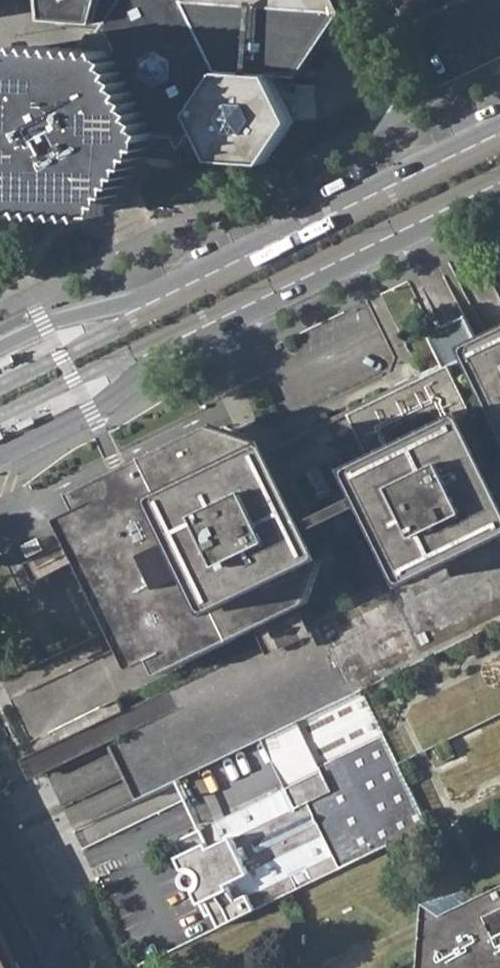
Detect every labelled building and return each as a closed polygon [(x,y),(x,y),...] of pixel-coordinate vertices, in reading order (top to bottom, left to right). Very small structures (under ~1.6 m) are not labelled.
[(107,213),(158,135),(178,139),(193,117),(214,160),(266,164),(295,120),(273,75),(300,77),(343,10),(338,0),(46,0),(47,18),(107,22),(103,30),(95,29),(85,44),(92,60),(29,56),(0,101),(0,157),(2,161),(5,166),(26,208),(64,210),(107,213)] [(495,339),(279,446),(283,450),(260,460),(252,443),(224,436),(118,487),(101,496),(103,499),(81,509),(156,660),(176,651),(178,655),(309,592),(316,578),(294,532),(310,525),(323,552),(354,538),(368,569),(362,572),(368,586),(350,595),(352,602),(122,713),(19,763),(27,783),(111,742),(139,801),(266,738),(368,690),(499,626),(499,336),(495,339)] [(266,738),(291,790),(175,845),(217,933),(434,830),(368,690),(266,738)] [(485,900),(467,889),(460,964),(458,967),(499,967),(499,893),(485,900)] [(0,911),(0,967),(27,967),(0,911)]
